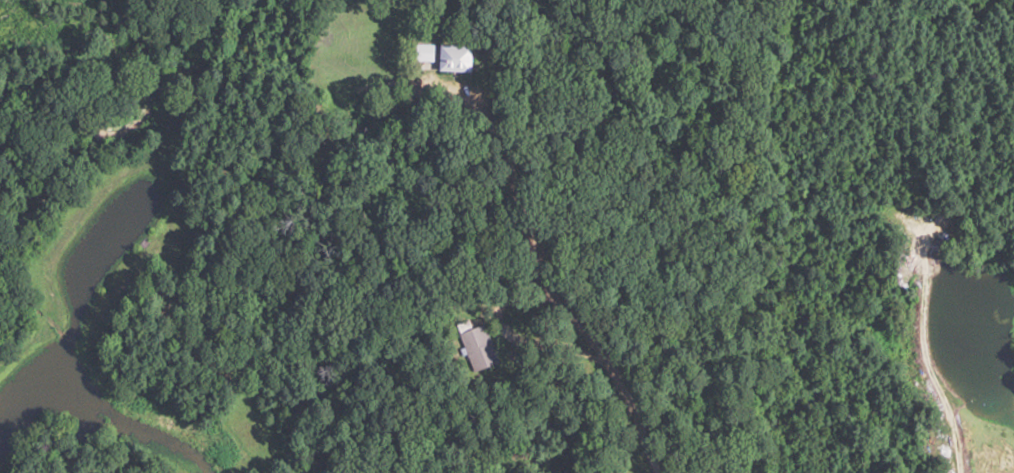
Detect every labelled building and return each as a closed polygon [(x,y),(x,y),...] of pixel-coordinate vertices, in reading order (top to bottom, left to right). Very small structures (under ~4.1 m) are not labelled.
[(417,70),(470,71),(470,45),(417,45),(417,70)] [(493,358),(482,323),(458,331),(470,366),(493,358)]
